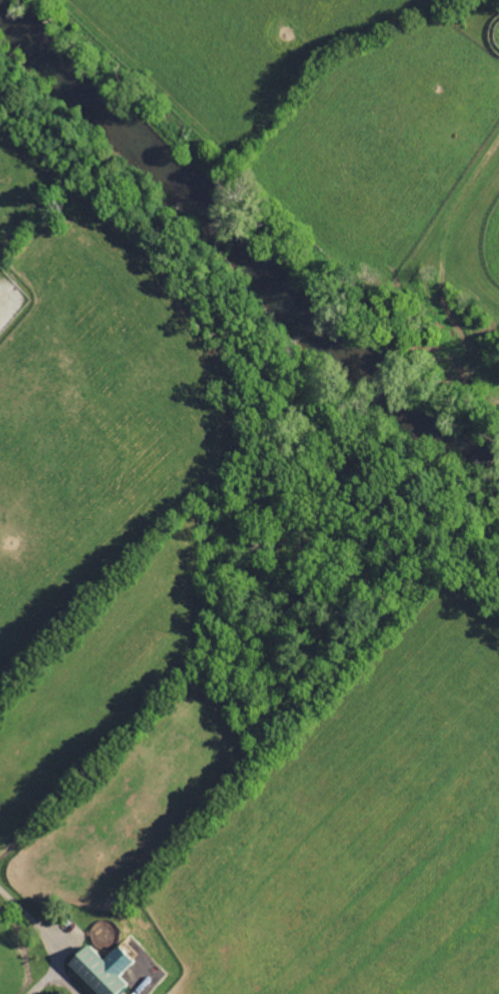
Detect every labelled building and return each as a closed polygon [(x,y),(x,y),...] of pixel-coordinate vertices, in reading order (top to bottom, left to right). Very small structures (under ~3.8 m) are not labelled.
[(102,959),(86,943),(65,963),(96,993),(115,993),(126,983),(117,975),(132,960),(117,945),(102,959)]
